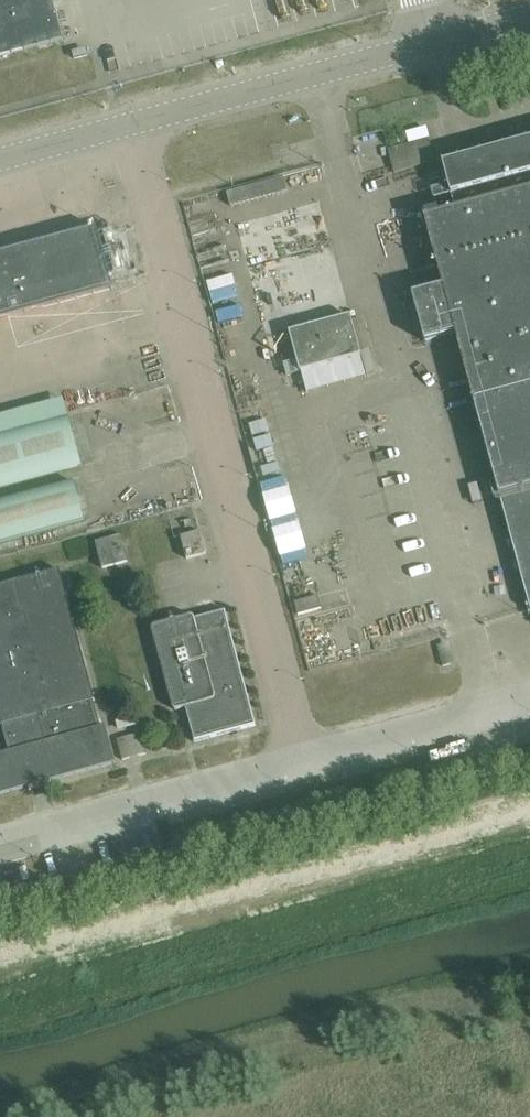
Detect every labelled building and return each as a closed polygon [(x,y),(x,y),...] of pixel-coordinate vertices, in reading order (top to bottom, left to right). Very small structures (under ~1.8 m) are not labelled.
[(63,22),(57,0),(0,0),(0,37),(63,22)] [(442,163),(455,208),(424,217),(443,286),(412,294),(424,341),(455,333),(529,610),(529,139),(442,163)] [(112,288),(96,227),(0,253),(0,318),(112,288)] [(369,318),(305,335),(313,366),(378,349),(369,318)] [(248,405),(251,417),(268,412),(265,401),(248,405)] [(70,417),(0,436),(0,487),(82,465),(70,417)] [(270,417),(256,419),(258,437),(272,435),(270,417)] [(0,501),(0,542),(84,520),(74,482),(0,501)] [(205,514),(175,521),(182,552),(212,545),(205,514)] [(133,532),(106,540),(113,565),(140,557),(133,532)] [(287,563),(292,583),(319,576),(313,556),(287,563)] [(93,700),(94,700),(59,569),(0,585),(0,725),(1,725),(8,752),(0,754),(0,794),(115,763),(105,725),(100,727),(93,700)] [(256,725),(225,609),(194,618),(194,617),(194,616),(192,615),(191,615),(189,615),(154,624),(153,624),(152,625),(151,626),(151,627),(151,628),(151,630),(172,707),(172,708),(174,709),(175,709),(176,710),(177,709),(184,708),(193,742),(256,725)] [(134,699),(117,705),(121,715),(138,710),(134,699)] [(135,716),(116,721),(118,730),(137,725),(135,716)]
